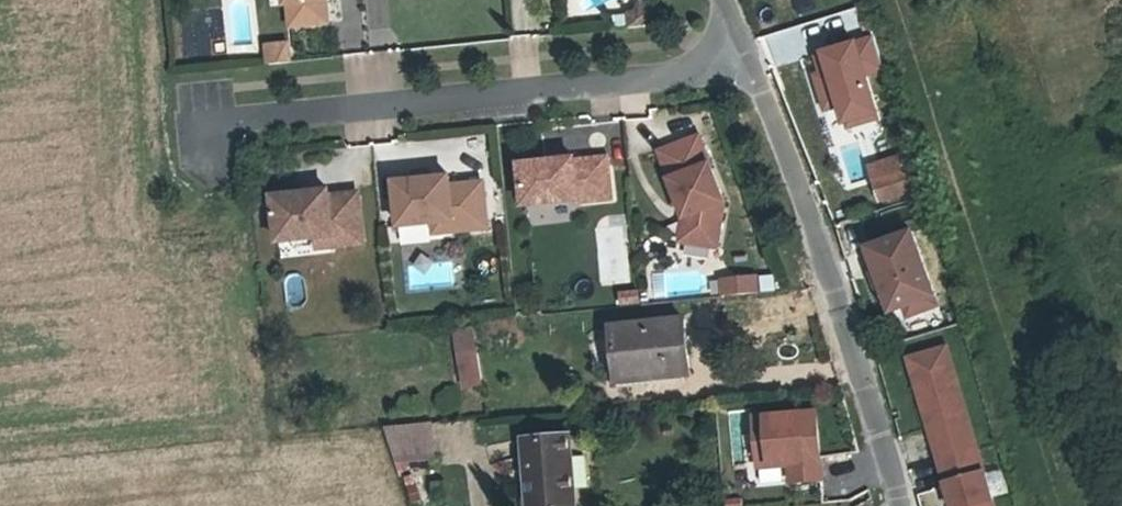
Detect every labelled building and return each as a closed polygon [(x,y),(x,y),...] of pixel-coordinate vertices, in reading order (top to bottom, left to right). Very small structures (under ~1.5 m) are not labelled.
[(302,20),(342,16),(341,0),(300,0),(302,20)] [(638,6),(639,20),(652,19),(662,2),(659,0),(647,0),(643,6),(638,6)] [(852,25),(846,0),(827,0),(834,29),(852,25)] [(623,21),(639,20),(638,6),(622,8),(623,21)] [(863,74),(878,69),(869,38),(812,55),(818,73),(812,74),(823,112),(834,109),(839,124),(846,122),(847,127),(877,118),(863,74)] [(269,68),(295,67),(294,44),(268,46),(269,68)] [(690,234),(726,241),(734,196),(708,130),(668,144),(694,211),(690,234)] [(620,195),(615,153),(583,157),(583,154),(528,161),(533,202),(587,195),(587,198),(620,195)] [(867,167),(872,183),(903,174),(898,157),(867,167)] [(903,174),(872,183),(878,201),(910,192),(904,173),(903,174)] [(486,226),(481,181),(448,184),(447,175),(393,180),(397,224),(431,221),(451,219),(452,230),(486,226)] [(361,242),(356,191),(326,194),(326,189),(270,194),(275,240),(312,236),(330,234),(331,245),(361,242)] [(451,219),(431,221),(432,232),(452,230),(451,219)] [(908,230),(863,246),(886,311),(901,306),(904,316),(935,305),(908,230)] [(330,234),(312,236),(313,247),(331,245),(330,234)] [(760,293),(758,275),(722,279),(724,296),(760,293)] [(611,370),(653,366),(654,374),(685,371),(677,316),(606,323),(611,370)] [(477,351),(473,328),(456,331),(460,354),(477,351)] [(946,345),(926,351),(930,363),(912,369),(952,505),(994,505),(946,345)] [(482,383),(477,351),(460,354),(465,386),(482,383)] [(930,363),(926,351),(908,357),(912,369),(930,363)] [(816,412),(754,418),(759,468),(790,465),(792,483),(823,480),(816,412)] [(397,459),(433,454),(430,421),(388,425),(397,459)] [(527,436),(535,505),(577,505),(579,505),(572,433),(569,431),(527,436)] [(435,470),(433,454),(397,459),(401,473),(435,470)]
